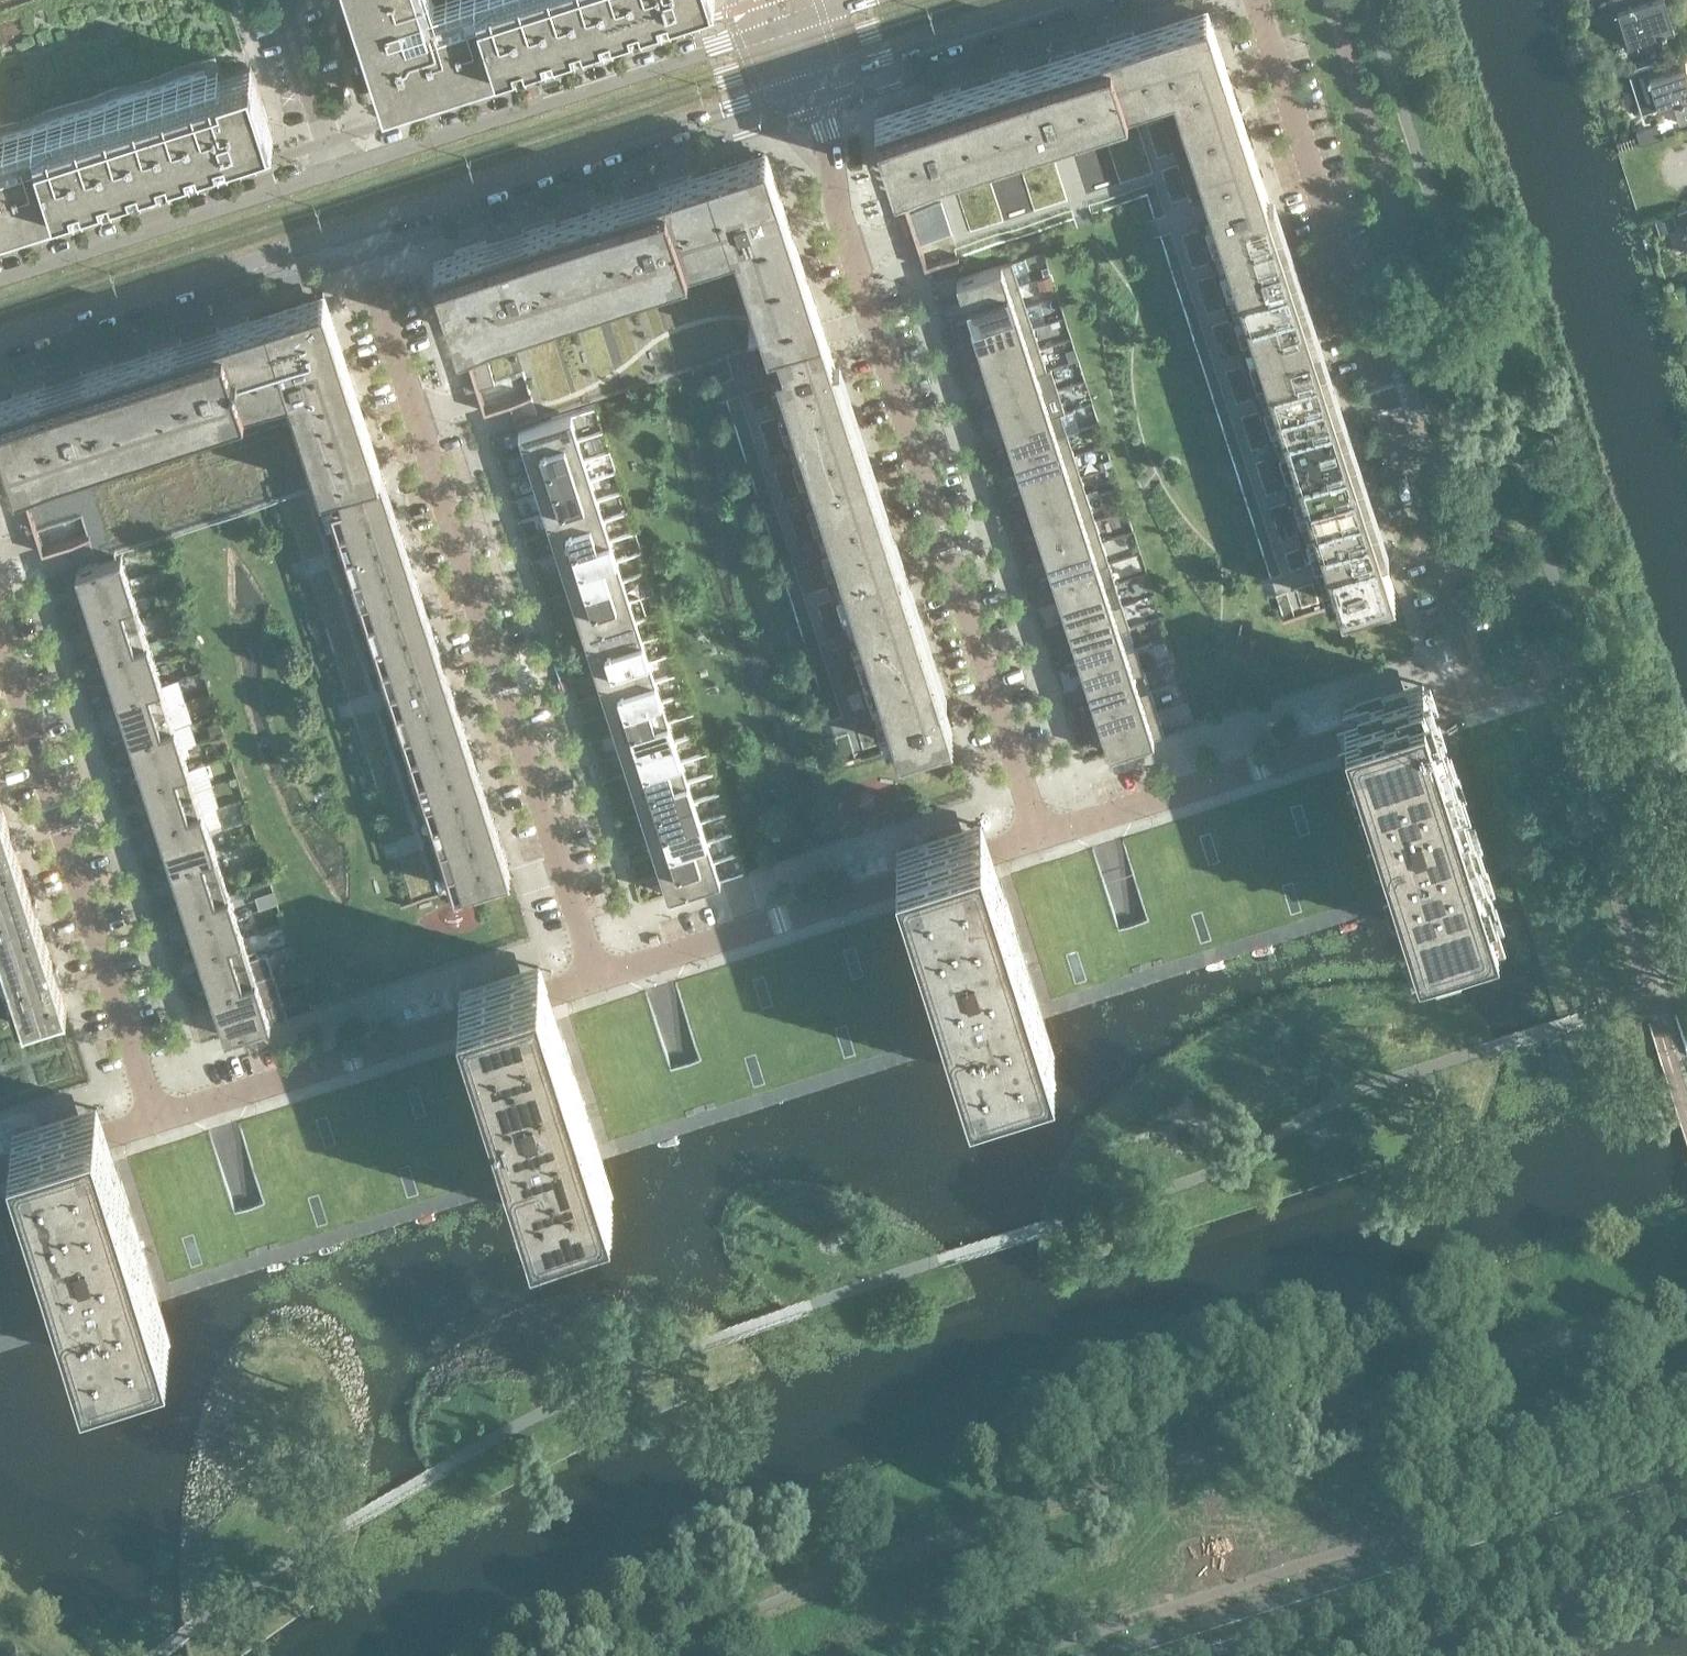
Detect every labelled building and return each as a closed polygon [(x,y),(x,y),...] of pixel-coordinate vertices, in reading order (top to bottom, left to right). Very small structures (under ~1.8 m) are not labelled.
[(384,98),(384,99),(387,98),(413,89),(422,86),(469,71),(478,68),(626,20),(639,16),(658,10),(690,0),(352,0),(384,98)] [(1665,0),(1610,0),(1613,10),(1618,9),(1628,41),(1661,30),(1662,32),(1666,31),(1665,29),(1674,26),(1665,0)] [(897,172),(1173,83),(1340,599),(1341,602),(1389,586),(1393,585),(1218,41),(1207,7),(1133,31),(1107,39),(1075,49),(1062,54),(1056,56),(1049,58),(1018,68),(991,76),(960,87),(934,95),(886,110),(876,114),(884,140),(895,173),(897,172)] [(1685,62),(1679,64),(1675,51),(1635,64),(1641,81),(1636,82),(1645,110),(1672,101),(1677,99),(1678,102),(1684,100),(1683,97),(1686,96),(1686,67),(1685,62)] [(263,103),(250,63),(211,76),(209,67),(0,135),(0,222),(107,188),(273,134),(263,103)] [(897,172),(895,173),(908,213),(913,229),(917,243),(925,266),(951,258),(1146,194),(1284,620),(1341,602),(1340,599),(1173,83),(897,172)] [(1683,97),(1684,100),(1678,102),(1677,99),(1672,101),(1679,122),(1686,120),(1686,96),(1683,97)] [(642,195),(637,197),(624,201),(622,195),(590,206),(592,211),(556,223),(554,217),(522,228),(524,233),(488,245),(486,239),(454,249),(456,255),(437,261),(443,281),(480,397),(485,410),(518,399),(524,418),(517,420),(518,422),(822,324),(767,155),(692,179),(690,173),(658,184),(660,189),(642,195)] [(1678,210),(1682,224),(1686,222),(1686,225),(1686,207),(1678,210)] [(1019,283),(1012,261),(957,278),(956,278),(964,301),(1019,283)] [(1026,304),(1019,283),(964,301),(969,317),(971,322),(1026,304)] [(345,355),(324,292),(193,334),(181,338),(0,396),(0,418),(1,421),(36,529),(41,544),(43,551),(68,543),(88,537),(96,562),(118,555),(117,550),(161,536),(321,484),(380,465),(345,355)] [(1029,315),(1026,304),(971,322),(969,317),(956,321),(960,332),(972,328),(977,344),(1033,326),(1029,315)] [(829,347),(828,344),(825,334),(822,325),(778,339),(784,358),(776,360),(899,744),(946,729),(952,727),(942,697),(829,347)] [(1040,347),(1033,326),(977,344),(983,360),(970,364),(973,375),(986,370),(984,365),(1040,347)] [(1046,369),(1040,347),(984,365),(986,370),(991,386),(1036,372),(1036,373),(1047,370),(1046,369)] [(1043,393),(1036,373),(1036,372),(991,386),(996,402),(998,408),(1043,393)] [(1048,409),(1043,393),(998,408),(996,402),(984,406),(987,417),(1000,413),(1005,429),(1060,411),(1058,406),(1048,409)] [(525,449),(603,424),(596,404),(518,429),(525,449)] [(1067,433),(1060,411),(1005,429),(1010,445),(997,449),(1001,460),(1014,456),(1012,450),(1067,433)] [(531,469),(609,444),(603,424),(525,449),(531,469)] [(1074,454),(1067,433),(1012,450),(1014,456),(1019,472),(1074,454)] [(538,489),(616,464),(609,444),(531,469),(538,489)] [(1081,475),(1074,454),(1019,472),(1024,488),(1026,493),(1081,475)] [(544,509),(622,484),(616,464),(538,489),(544,509)] [(445,668),(380,465),(327,483),(282,497),(277,499),(297,540),(413,901),(501,873),(509,870),(445,668)] [(1088,497),(1081,475),(1026,493),(1024,488),(1011,492),(1015,503),(1027,499),(1033,515),(1088,497)] [(551,530),(629,505),(622,484),(544,509),(551,530)] [(1095,519),(1088,497),(1033,515),(1038,530),(1025,535),(1029,546),(1041,541),(1040,536),(1095,519)] [(557,550),(635,525),(629,505),(551,530),(557,550)] [(1102,540),(1095,519),(1040,536),(1041,541),(1046,558),(1102,540)] [(564,570),(642,545),(635,525),(557,550),(564,570)] [(1109,561),(1102,540),(1046,558),(1051,573),(1053,579),(1109,561)] [(570,590),(648,565),(642,545),(564,570),(570,590)] [(120,561),(118,555),(96,562),(76,569),(83,590),(127,576),(122,561),(120,561)] [(1116,583),(1109,561),(1053,579),(1051,573),(1039,578),(1043,589),(1055,584),(1060,601),(1116,583)] [(577,610),(655,585),(648,565),(570,590),(577,610)] [(134,597),(127,576),(83,590),(88,608),(76,612),(77,615),(134,597)] [(1122,604),(1116,583),(1060,601),(1065,616),(1054,620),(1053,621),(1056,631),(1069,627),(1067,622),(1122,604)] [(583,631),(661,605),(655,585),(577,610),(583,631)] [(96,633),(141,618),(134,597),(77,615),(79,622),(92,618),(96,633)] [(1129,625),(1122,604),(1067,622),(1069,627),(1074,643),(1129,625)] [(590,651),(668,626),(661,605),(583,631),(590,651)] [(148,639),(141,618),(96,633),(102,650),(90,654),(91,658),(148,639)] [(1136,647),(1129,625),(1074,643),(1079,659),(1081,665),(1136,647)] [(596,671),(674,646),(668,626),(590,651),(596,671)] [(154,660),(148,639),(91,658),(93,664),(105,660),(110,675),(154,660)] [(603,691),(681,666),(674,646),(596,671),(603,691)] [(1143,668),(1136,647),(1081,665),(1079,659),(1067,663),(1070,674),(1083,670),(1088,686),(1143,668)] [(161,682),(154,660),(110,675),(115,692),(103,696),(104,700),(161,682)] [(609,711),(687,686),(681,666),(603,691),(609,711)] [(1150,690),(1143,668),(1088,686),(1093,702),(1080,706),(1084,717),(1096,713),(1095,707),(1150,690)] [(1435,716),(1422,676),(1343,702),(1356,742),(1361,756),(1362,761),(1111,842),(1092,848),(1137,987),(1407,901),(1417,932),(1496,907),(1440,731),(1435,716)] [(123,717),(168,703),(161,682),(104,700),(106,706),(119,702),(123,717)] [(616,732),(694,706),(687,686),(609,711),(616,732)] [(1157,711),(1150,690),(1095,707),(1096,713),(1102,729),(1157,711)] [(175,724),(168,703),(123,717),(129,734),(116,738),(118,743),(175,724)] [(622,752),(700,727),(694,706),(616,732),(622,752)] [(1163,729),(1157,711),(1102,729),(1109,751),(1164,734),(1164,733),(1163,729)] [(182,745),(175,724),(118,743),(120,748),(132,744),(137,760),(182,745)] [(629,772),(707,747),(700,727),(622,752),(629,772)] [(189,767),(182,745),(137,760),(142,777),(130,780),(131,785),(189,767)] [(713,767),(707,747),(629,772),(635,792),(713,767)] [(195,788),(189,767),(131,785),(133,790),(146,786),(151,802),(195,788)] [(720,787),(713,767),(635,792),(642,812),(720,787)] [(726,807),(720,787),(642,812),(648,833),(726,807)] [(202,809),(195,788),(151,802),(156,819),(143,823),(145,828),(202,809)] [(2,807),(0,800),(0,944),(25,1021),(67,1007),(57,978),(61,977),(57,965),(53,966),(36,912),(40,910),(38,905),(36,899),(32,900),(15,845),(18,844),(15,833),(11,834),(2,807)] [(655,853),(733,828),(726,807),(648,833),(655,853)] [(209,830),(202,809),(145,828),(147,833),(159,829),(164,845),(209,830)] [(1103,998),(1059,858),(1000,877),(999,873),(993,856),(981,818),(896,845),(908,883),(914,900),(915,904),(664,985),(645,991),(647,996),(687,1118),(690,1130),(960,1044),(970,1075),(1055,1048),(1045,1017),(1103,998)] [(739,848),(733,828),(655,853),(661,873),(739,848)] [(216,852),(209,830),(164,845),(169,861),(157,865),(159,870),(216,852)] [(744,864),(739,848),(661,873),(668,893),(733,872),(746,868),(744,864)] [(222,873),(216,852),(159,870),(160,875),(173,871),(178,887),(222,873)] [(229,894),(222,873),(178,887),(183,903),(170,907),(172,912),(229,894)] [(236,915),(229,894),(172,912),(174,917),(186,913),(191,930),(236,915)] [(243,936),(236,915),(191,930),(196,945),(184,949),(186,955),(243,936)] [(250,958),(243,936),(186,955),(187,959),(200,955),(205,972),(250,958)] [(257,979),(250,958),(205,972),(210,987),(198,991),(199,997),(257,979)] [(612,1190),(603,1158),(559,1023),(558,1019),(557,1015),(551,996),(539,959),(459,985),(471,1021),(477,1041),(478,1044),(226,1125),(209,1131),(210,1136),(250,1260),(253,1270),(523,1184),(533,1215),(612,1190)] [(263,1000),(257,979),(199,997),(201,1001),(213,997),(218,1014),(263,1000)] [(270,1021),(263,1000),(218,1014),(225,1036),(270,1021)] [(175,1141),(116,1161),(115,1158),(108,1136),(97,1101),(12,1128),(24,1164),(30,1185),(31,1188),(0,1198),(0,1351),(76,1327),(86,1358),(170,1331),(160,1300),(219,1281),(216,1270),(176,1146),(175,1141)]
